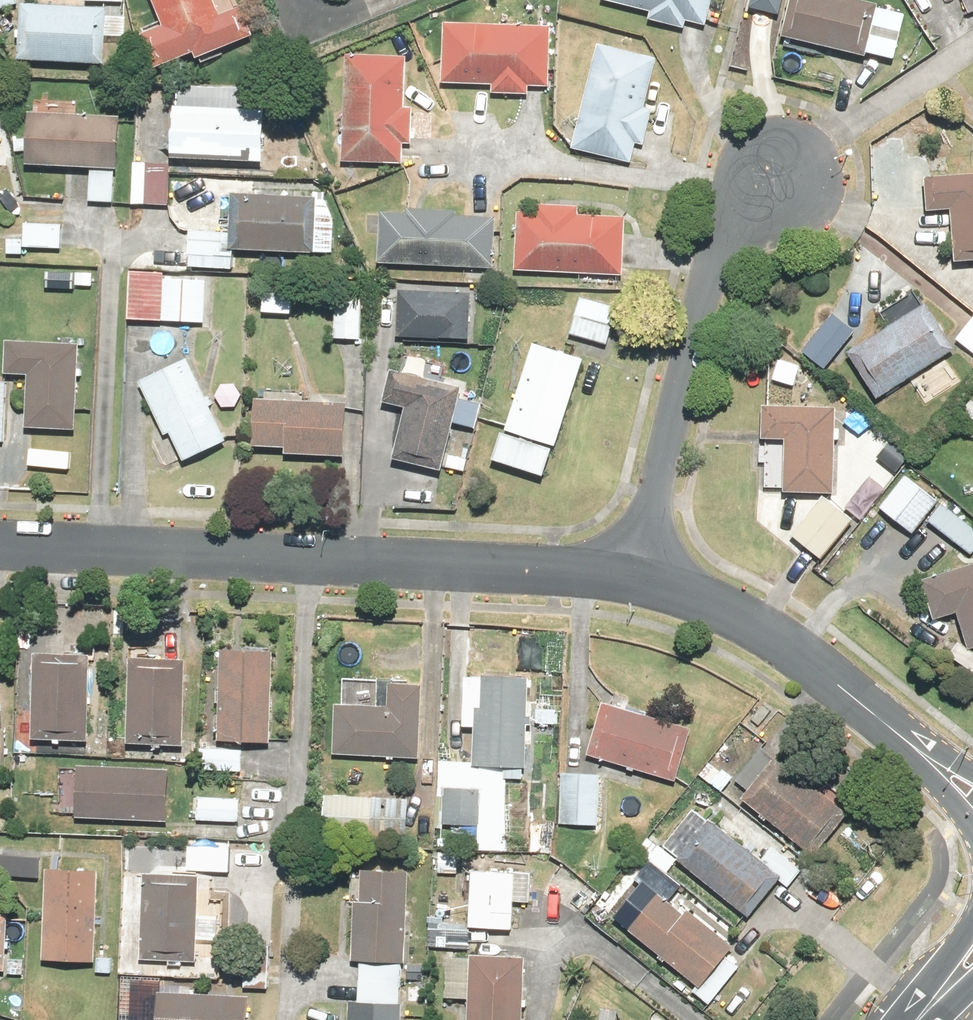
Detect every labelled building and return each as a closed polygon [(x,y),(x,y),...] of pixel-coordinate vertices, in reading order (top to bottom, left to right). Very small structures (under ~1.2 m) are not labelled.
[(238,37),(223,0),(160,0),(184,58),(238,37)] [(648,4),(646,12),(676,20),(677,15),(705,21),(710,0),(632,0),(648,4)] [(744,3),(772,11),(775,0),(744,0),(744,3)] [(881,6),(857,0),(786,0),(777,34),(868,57),(881,6)] [(967,14),(972,12),(972,0),(961,0),(967,14)] [(14,9),(11,61),(104,66),(107,14),(14,9)] [(547,21),(438,17),(436,77),(491,79),(490,87),(523,88),(524,80),(545,80),(547,21)] [(657,51),(595,37),(571,142),(632,156),(657,51)] [(404,52),(344,49),(339,157),(401,160),(402,138),(408,139),(409,103),(402,103),(404,52)] [(180,108),(178,160),(271,165),(274,113),(180,108)] [(28,112),(25,164),(119,169),(122,117),(28,112)] [(165,158),(142,157),(141,198),(164,199),(165,158)] [(925,169),(925,204),(951,204),(950,254),(972,254),(972,169),(925,169)] [(316,194),(217,189),(215,225),(188,223),(186,262),(231,264),(232,244),(313,248),(316,194)] [(576,199),(533,197),(532,207),(515,206),(511,264),(617,270),(620,212),(575,210),(576,199)] [(375,228),(373,257),(491,263),(494,212),(455,210),(455,204),(406,202),(405,207),(377,206),(377,208),(363,208),(362,227),(375,228)] [(19,233),(3,233),(3,249),(19,250),(19,243),(57,244),(58,220),(20,218),(19,233)] [(93,266),(68,264),(67,282),(92,284),(93,266)] [(160,268),(127,266),(126,314),(201,317),(202,274),(160,272),(160,268)] [(873,305),(883,322),(850,342),(879,389),(904,374),(919,398),(956,376),(941,351),(951,345),(922,298),(917,301),(906,285),(873,305)] [(466,289),(395,286),(393,332),(465,335),(466,289)] [(287,290),(259,289),(259,308),(286,308),(287,290)] [(614,302),(578,290),(566,326),(602,338),(614,302)] [(359,293),(332,291),(329,333),(356,335),(359,293)] [(953,331),(972,346),(972,307),(972,306),(953,331)] [(74,426),(76,339),(5,338),(4,368),(23,368),(22,425),(74,426)] [(589,361),(538,347),(513,436),(563,451),(589,361)] [(224,432),(183,352),(137,376),(178,456),(224,432)] [(440,458),(453,396),(443,394),(446,376),(388,365),(381,400),(401,404),(392,449),(440,458)] [(346,398),(301,396),(302,383),(256,381),(255,394),(253,394),(251,445),(344,449),(346,398)] [(762,456),(760,486),(829,489),(832,433),(837,434),(839,411),(834,410),(834,404),(758,400),(755,455),(762,456)] [(933,494),(903,470),(876,503),(907,527),(933,494)] [(850,516),(824,490),(788,527),(815,553),(850,516)] [(933,616),(956,609),(967,645),(972,643),(972,560),(920,577),(933,616)] [(272,642),(220,639),(215,730),(268,733),(272,642)] [(50,653),(50,645),(36,644),(32,735),(51,736),(51,746),(85,747),(89,655),(50,653)] [(185,651),(130,648),(125,734),(180,737),(185,651)] [(481,696),(473,695),(470,756),(523,758),(528,668),(482,666),(481,696)] [(340,672),(339,696),(332,695),(330,746),(416,750),(420,675),(340,672)] [(673,772),(687,719),(598,695),(584,748),(673,772)] [(744,784),(739,790),(812,849),(852,800),(765,729),(730,772),(744,784)] [(76,759),(75,809),(167,812),(169,762),(76,759)] [(597,766),(557,764),(555,817),(594,819),(597,766)] [(477,780),(439,780),(439,816),(477,816),(477,780)] [(403,793),(321,787),(319,826),(400,832),(403,793)] [(236,791),(194,789),(193,812),(235,814),(236,791)] [(745,910),(777,868),(691,800),(658,842),(745,910)] [(120,967),(215,971),(217,917),(220,917),(222,887),(218,887),(219,867),(230,868),(231,835),(121,830),(115,966),(120,967)] [(355,994),(396,996),(398,956),(402,957),(406,862),(358,859),(356,892),(350,892),(347,955),(357,955),(355,994)] [(41,951),(92,953),(91,966),(108,967),(109,950),(93,950),(97,863),(45,861),(41,951)] [(510,863),(470,862),(469,919),(508,920),(510,863)] [(697,979),(729,939),(659,882),(626,922),(697,979)] [(21,968),(22,953),(2,952),(4,908),(0,908),(0,967),(21,968)] [(457,926),(458,917),(432,915),(431,940),(464,941),(465,926),(457,926)] [(464,991),(463,1019),(520,1019),(523,948),(466,946),(465,949),(444,948),(442,990),(464,991)] [(215,971),(120,967),(118,1019),(247,1019),(249,972),(239,972),(238,986),(214,985),(215,971)] [(405,1005),(399,1005),(400,996),(396,996),(355,994),(346,993),(345,1019),(404,1019),(405,1005)] [(615,1001),(596,999),(594,1018),(588,1017),(588,1019),(613,1019),(615,1001)]
